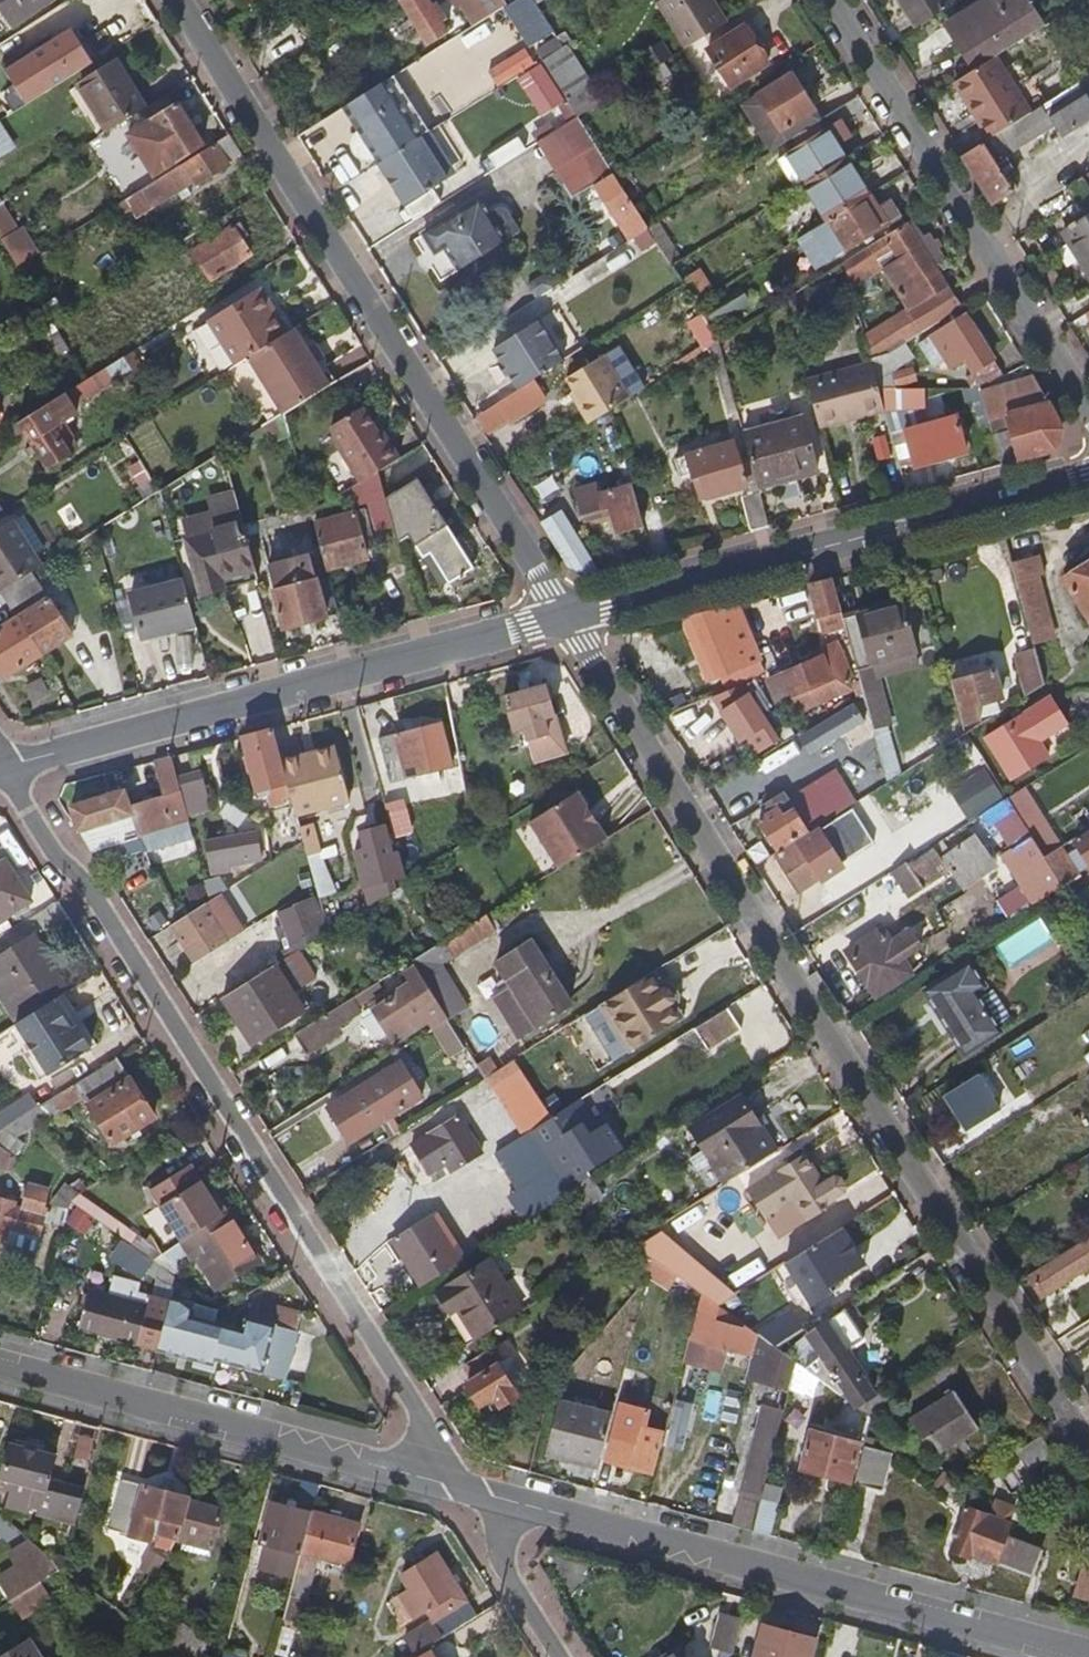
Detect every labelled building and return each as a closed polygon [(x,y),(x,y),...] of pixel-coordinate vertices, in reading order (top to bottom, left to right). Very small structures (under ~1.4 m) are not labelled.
[(51,2),(49,0),(0,0),(0,7),(12,27),(51,2)] [(439,9),(453,0),(407,0),(402,3),(430,48),(453,33),(439,9)] [(502,0),(471,0),(472,1),(463,7),(476,28),(508,9),(502,0)] [(709,0),(667,0),(657,7),(686,53),(726,28),(709,0)] [(950,0),(899,0),(916,28),(952,5),(950,0)] [(1042,28),(1025,0),(989,0),(946,26),(973,71),(990,60),(1042,28)] [(17,115),(96,66),(74,31),(46,50),(42,45),(3,68),(15,88),(4,95),(17,115)] [(767,69),(744,32),(710,53),(733,90),(767,69)] [(573,45),(568,36),(559,41),(565,50),(573,45)] [(543,64),(565,50),(559,41),(534,56),(536,61),(532,64),(536,69),(543,64)] [(670,63),(662,49),(645,59),(653,74),(665,66),(670,63)] [(590,91),(565,50),(543,64),(568,105),(590,91)] [(1026,117),(990,60),(973,71),(955,82),(991,139),(1026,117)] [(147,112),(118,65),(81,88),(110,134),(147,112)] [(647,99),(674,81),(665,66),(653,74),(637,84),(647,99)] [(1079,85),(1088,102),(1088,79),(1079,85)] [(821,126),(792,80),(740,112),(769,159),(821,126)] [(358,127),(397,103),(386,84),(347,109),(358,127)] [(1051,126),(1060,139),(1088,121),(1088,102),(1079,85),(1026,117),(991,139),(987,142),(998,160),(1051,126)] [(600,107),(590,91),(568,105),(578,121),(600,107)] [(426,137),(403,99),(397,103),(358,127),(356,128),(365,144),(369,150),(378,167),(379,166),(422,139),(426,137)] [(159,176),(205,147),(181,107),(134,136),(159,176)] [(557,175),(596,151),(578,121),(539,145),(557,175)] [(17,149),(2,123),(0,125),(0,159),(17,149)] [(850,141),(841,126),(779,166),(796,195),(803,191),(845,165),(836,150),(850,141)] [(129,219),(188,184),(189,188),(242,156),(230,137),(98,218),(101,223),(105,220),(108,225),(126,215),(129,219)] [(448,182),(422,139),(379,166),(388,180),(391,178),(400,192),(397,195),(405,209),(448,182)] [(484,175),(520,153),(513,140),(476,162),(484,175)] [(369,150),(365,144),(360,147),(364,153),(369,150)] [(1013,190),(984,144),(962,158),(991,204),(1013,190)] [(595,189),(613,178),(596,151),(557,175),(575,202),(595,189)] [(866,200),(845,165),(803,191),(825,226),(866,200)] [(340,188),(331,174),(322,179),(331,193),(340,188)] [(638,190),(629,176),(618,184),(626,198),(638,190)] [(400,192),(391,178),(388,180),(397,195),(400,192)] [(613,178),(595,189),(629,246),(649,234),(626,198),(618,184),(613,178)] [(1083,179),(1067,188),(1075,201),(1088,193),(1088,189),(1083,179)] [(825,226),(796,244),(815,274),(897,223),(886,205),(874,213),(866,200),(825,226)] [(2,201),(0,202),(0,238),(3,243),(19,232),(2,201)] [(507,244),(495,225),(482,202),(425,237),(437,256),(446,250),(460,273),(507,244)] [(521,235),(509,216),(495,225),(507,244),(521,235)] [(215,240),(233,229),(226,218),(209,228),(215,240)] [(1068,231),(1066,230),(1063,233),(1064,234),(1088,274),(1088,218),(1068,231)] [(844,269),(851,293),(869,284),(867,276),(881,269),(885,275),(909,315),(945,293),(936,278),(948,269),(938,254),(933,246),(935,245),(930,237),(923,242),(913,226),(844,269)] [(682,262),(659,227),(649,234),(671,269),(682,262)] [(39,254),(23,229),(19,232),(3,243),(16,262),(18,267),(39,254)] [(208,282),(249,258),(233,229),(215,240),(192,254),(208,282)] [(935,245),(933,246),(938,254),(943,251),(938,243),(935,245)] [(869,284),(885,275),(881,269),(867,276),(869,284)] [(712,294),(699,275),(686,285),(698,303),(712,294)] [(289,334),(276,314),(273,316),(259,294),(210,323),(236,367),(248,359),(289,334)] [(709,319),(741,299),(739,295),(706,314),(709,319)] [(880,325),(863,335),(870,361),(886,358),(907,345),(957,312),(948,298),(884,338),(880,325)] [(71,351),(53,322),(40,330),(58,360),(71,351)] [(992,368),(964,323),(917,352),(932,375),(945,367),(950,375),(964,366),(972,379),(992,368)] [(565,363),(541,324),(496,351),(504,365),(512,379),(519,391),(533,383),(565,363)] [(331,391),(294,331),(289,334),(248,359),(284,419),(285,419),(331,391)] [(719,346),(710,331),(697,339),(706,355),(712,351),(719,346)] [(724,356),(721,345),(719,346),(712,351),(717,360),(724,356)] [(893,374),(916,359),(907,345),(886,358),(870,361),(871,366),(876,385),(893,374)] [(146,367),(134,349),(124,355),(132,367),(136,374),(146,367)] [(72,438),(63,422),(75,414),(71,406),(132,367),(124,355),(94,373),(36,408),(40,415),(20,427),(45,469),(68,455),(62,444),(72,438)] [(596,383),(611,374),(603,360),(588,369),(596,383)] [(512,379),(504,365),(500,367),(508,381),(512,379)] [(876,385),(871,366),(806,383),(819,431),(884,413),(881,403),(878,392),(876,385)] [(1001,382),(992,368),(972,379),(979,392),(1001,382)] [(627,403),(611,374),(596,383),(588,369),(568,382),(594,424),(627,403)] [(898,391),(893,374),(876,385),(878,392),(898,391)] [(1056,452),(1063,430),(1032,382),(1003,390),(1004,396),(980,402),(1000,468),(1056,452)] [(546,404),(533,383),(519,391),(498,404),(509,424),(510,426),(546,404)] [(980,402),(1004,396),(1003,390),(978,396),(980,402)] [(920,403),(919,391),(898,391),(878,392),(881,403),(920,403)] [(509,424),(498,404),(477,417),(489,436),(509,424)] [(380,473),(400,461),(391,447),(386,450),(380,440),(363,412),(331,431),(338,452),(343,459),(360,486),(361,485),(380,473)] [(966,455),(957,418),(905,432),(915,468),(966,455)] [(260,447),(288,430),(285,419),(284,419),(256,436),(260,447)] [(819,478),(803,422),(746,439),(746,442),(760,495),(798,488),(797,484),(819,478)] [(391,447),(385,438),(380,440),(386,450),(391,447)] [(888,459),(882,438),(872,441),(878,462),(888,459)] [(760,495),(746,442),(681,460),(685,476),(696,473),(702,472),(709,501),(747,490),(749,497),(742,500),(751,535),(769,530),(760,495)] [(709,501),(702,472),(696,473),(705,502),(709,501)] [(388,500),(380,473),(361,485),(360,486),(351,491),(357,511),(388,500)] [(474,571),(418,483),(388,500),(402,543),(414,536),(442,592),(474,571)] [(634,506),(640,504),(634,484),(601,494),(599,485),(576,492),(582,519),(612,510),(620,536),(641,530),(634,506)] [(185,522),(190,540),(241,525),(233,494),(209,501),(212,515),(185,522)] [(646,529),(640,504),(634,506),(641,530),(646,529)] [(600,575),(563,512),(541,527),(568,569),(589,578),(600,575)] [(13,516),(7,520),(27,553),(39,545),(26,525),(13,516)] [(367,564),(364,551),(371,549),(362,516),(314,528),(321,555),(326,573),(367,564)] [(7,520),(0,525),(0,591),(33,570),(36,568),(27,553),(7,520)] [(226,584),(255,575),(241,525),(190,540),(187,541),(203,599),(228,592),(226,584)] [(326,573),(321,555),(267,570),(283,631),(337,616),(326,573)] [(1059,654),(1039,577),(1045,575),(1040,556),(1009,564),(1035,652),(1037,659),(1059,654)] [(1062,580),(1088,622),(1088,564),(1062,580)] [(33,570),(0,591),(0,600),(4,607),(34,590),(30,583),(38,578),(33,570)] [(844,619),(833,580),(810,586),(821,627),(824,626),(827,634),(846,628),(844,619)] [(193,630),(181,582),(125,596),(137,643),(193,630)] [(12,620),(35,657),(63,639),(40,602),(12,620)] [(765,673),(738,605),(694,617),(717,680),(736,673),(743,685),(765,673)] [(916,651),(905,608),(877,615),(876,611),(844,619),(846,628),(860,680),(864,695),(867,708),(888,784),(900,776),(886,727),(891,725),(879,679),(874,663),(916,651)] [(717,680),(694,617),(683,620),(706,684),(717,680)] [(35,657),(12,620),(0,627),(0,679),(35,657)] [(797,648),(780,626),(765,638),(782,660),(797,648)] [(854,696),(834,650),(821,656),(823,662),(769,685),(777,705),(790,700),(797,720),(854,696)] [(920,668),(916,651),(874,663),(879,679),(920,668)] [(1037,659),(1035,652),(1016,657),(1027,697),(1045,686),(1037,659)] [(1002,701),(994,672),(952,684),(962,723),(997,712),(995,703),(1002,701)] [(864,695),(860,680),(854,682),(859,699),(864,695)] [(722,715),(739,743),(751,736),(765,758),(781,748),(742,686),(716,696),(726,713),(722,715)] [(561,755),(544,689),(503,699),(513,735),(524,732),(533,763),(561,755)] [(734,742),(711,694),(668,715),(690,763),(734,742)] [(850,720),(867,708),(864,695),(859,699),(844,708),(850,720)] [(1043,748),(1070,730),(1050,699),(986,739),(1012,780),(1049,757),(1043,748)] [(452,721),(441,724),(446,742),(456,739),(452,721)] [(446,742),(441,724),(378,739),(387,778),(394,783),(453,768),(446,742)] [(279,762),(270,731),(240,739),(257,801),(266,798),(270,810),(284,806),(283,801),(289,798),(279,762)] [(977,739),(972,731),(965,735),(970,743),(977,739)] [(958,756),(972,747),(965,737),(952,746),(958,756)] [(299,757),(279,762),(289,798),(295,818),(349,802),(336,758),(301,767),(299,757)] [(125,793),(123,794),(127,808),(132,820),(139,838),(141,838),(187,825),(169,758),(150,763),(157,790),(165,788),(167,796),(128,806),(125,793)] [(1001,802),(984,773),(952,793),(969,821),(1001,802)] [(209,809),(199,774),(177,780),(188,815),(209,809)] [(1026,789),(1020,779),(1001,791),(1007,801),(1023,791),(1026,789)] [(822,826),(797,787),(785,794),(810,834),(822,826)] [(605,838),(576,791),(529,820),(558,867),(605,838)] [(785,794),(783,791),(763,804),(769,813),(758,819),(778,854),(810,834),(785,794)] [(1014,813),(1030,802),(1023,791),(1007,801),(1014,813)] [(127,808),(123,794),(69,808),(71,823),(76,831),(124,817),(125,822),(132,820),(127,808)] [(402,801),(384,805),(385,809),(393,838),(410,833),(402,801)] [(1063,890),(1043,859),(1014,813),(1007,801),(980,818),(987,829),(1001,821),(1007,830),(998,836),(1008,853),(1000,859),(1032,909),(1063,890)] [(1060,849),(1030,802),(1014,813),(1043,859),(1060,849)] [(758,819),(769,813),(763,804),(752,810),(758,819)] [(89,851),(139,838),(132,820),(125,822),(124,817),(76,831),(89,851)] [(190,836),(187,825),(141,838),(145,850),(190,836)] [(313,825),(298,829),(303,845),(309,870),(322,867),(321,862),(337,857),(335,846),(320,850),(313,825)] [(855,861),(834,827),(781,860),(802,894),(819,882),(825,884),(844,873),(842,869),(855,861)] [(370,906),(405,885),(397,853),(391,854),(383,828),(364,833),(368,849),(355,854),(365,888),(369,905),(370,906)] [(259,862),(255,836),(205,843),(210,875),(228,873),(227,867),(259,862)] [(992,865),(975,837),(950,853),(941,858),(950,874),(958,886),(992,865)] [(1063,890),(1080,879),(1078,877),(1088,870),(1088,837),(1074,846),(1078,852),(1067,858),(1060,849),(1043,859),(1063,890)] [(89,851),(97,864),(145,851),(139,838),(89,851)] [(950,853),(943,841),(934,847),(941,858),(950,853)] [(950,874),(941,858),(934,847),(898,869),(914,896),(950,874)] [(0,864),(0,919),(27,902),(3,862),(0,864)] [(863,894),(883,919),(910,897),(891,873),(863,894)] [(221,894),(226,891),(218,879),(204,884),(209,902),(221,894)] [(204,884),(202,880),(182,888),(190,913),(200,907),(209,902),(204,884)] [(326,933),(340,924),(370,906),(369,905),(365,888),(354,891),(357,904),(336,909),(333,897),(318,901),(326,933)] [(306,946),(326,933),(318,901),(314,889),(270,916),(289,944),(302,936),(306,946)] [(1086,912),(1088,910),(1088,890),(1077,899),(1086,912)] [(177,921),(168,926),(192,964),(224,945),(244,932),(221,894),(209,902),(200,907),(190,913),(177,921)] [(157,910),(143,918),(150,930),(165,921),(157,910)] [(1086,912),(1079,916),(1086,927),(1088,926),(1088,910),(1086,912)] [(493,928),(484,915),(441,942),(450,957),(493,928)] [(1006,969),(1055,942),(1041,918),(993,945),(1006,969)] [(897,946),(916,934),(910,925),(891,937),(897,946)] [(65,991),(28,933),(0,951),(0,982),(23,1018),(55,997),(65,991)] [(913,977),(905,963),(925,950),(916,934),(897,946),(891,937),(883,942),(879,936),(862,946),(866,952),(851,962),(871,995),(881,997),(913,977)] [(306,946),(302,936),(289,944),(274,952),(280,962),(294,953),(296,952),(306,946)] [(528,995),(555,978),(530,939),(494,963),(508,985),(518,979),(528,995)] [(851,962),(866,952),(862,946),(847,955),(851,962)] [(296,952),(294,953),(280,962),(271,967),(281,983),(289,996),(299,990),(314,981),(296,952)] [(410,962),(447,1020),(463,1010),(426,952),(410,962)] [(426,1018),(433,1029),(444,1022),(447,1020),(410,962),(404,965),(428,1004),(425,1005),(413,987),(386,1003),(381,997),(370,1004),(375,1011),(364,1018),(376,1037),(386,1029),(393,1039),(426,1018)] [(1000,1031),(975,994),(984,987),(970,965),(925,994),(964,1055),(1000,1031)] [(271,967),(220,999),(248,1045),(299,1012),(289,996),(281,983),(271,967)] [(653,972),(596,1008),(624,1053),(682,1018),(674,1006),(677,994),(673,987),(661,985),(653,972)] [(571,1003),(555,978),(528,995),(518,979),(508,985),(494,995),(519,1034),(571,1003)] [(0,982),(0,1007),(11,1025),(13,1024),(23,1018),(0,982)] [(373,985),(294,1034),(306,1054),(341,1034),(336,1026),(362,1011),(358,1004),(378,992),(373,985)] [(66,1015),(55,997),(23,1018),(13,1024),(45,1076),(87,1049),(73,1027),(69,1029),(61,1018),(66,1015)] [(738,1027),(725,1008),(704,1022),(715,1041),(738,1027)] [(69,1029),(73,1027),(66,1015),(61,1018),(69,1029)] [(447,1060),(462,1050),(444,1022),(433,1029),(430,1031),(447,1060)] [(582,1072),(557,1032),(538,1044),(563,1084),(582,1072)] [(518,1037),(496,1050),(502,1061),(524,1049),(518,1037)] [(475,1065),(483,1079),(486,1077),(495,1072),(487,1058),(475,1065)] [(153,1118),(115,1059),(40,1107),(50,1116),(82,1099),(111,1144),(153,1118)] [(530,1082),(515,1059),(495,1072),(486,1077),(501,1100),(530,1082)] [(401,1063),(364,1085),(386,1120),(422,1097),(401,1063)] [(1000,1110),(978,1076),(946,1096),(968,1130),(1000,1110)] [(386,1120),(364,1085),(329,1107),(350,1142),(386,1120)] [(590,1093),(552,1117),(560,1128),(563,1126),(580,1154),(555,1170),(568,1190),(590,1176),(594,1174),(590,1168),(624,1147),(590,1093)] [(723,1185),(775,1152),(741,1099),(691,1130),(702,1150),(710,1162),(723,1185)] [(40,1107),(13,1124),(0,1133),(0,1146),(15,1157),(24,1147),(16,1141),(52,1117),(50,1116),(40,1107)] [(0,1115),(0,1133),(13,1124),(5,1112),(0,1115)] [(448,1172),(477,1153),(456,1118),(409,1148),(426,1175),(442,1164),(448,1172)] [(530,1131),(497,1151),(531,1205),(515,1215),(521,1223),(569,1193),(568,1190),(555,1170),(530,1131)] [(0,1146),(0,1167),(12,1170),(15,1157),(0,1146)] [(710,1162),(702,1150),(687,1160),(695,1173),(710,1162)] [(836,1203),(805,1156),(748,1192),(766,1219),(795,1201),(809,1222),(836,1203)] [(181,1241),(225,1213),(214,1195),(210,1198),(206,1193),(198,1180),(188,1166),(150,1189),(160,1204),(158,1206),(181,1241)] [(568,1190),(569,1193),(579,1209),(602,1195),(590,1176),(568,1190)] [(77,1182),(67,1189),(71,1198),(81,1192),(85,1189),(77,1182)] [(68,1210),(71,1198),(67,1189),(63,1183),(52,1205),(58,1207),(68,1210)] [(1,1245),(34,1253),(47,1209),(43,1207),(47,1192),(30,1187),(23,1211),(13,1208),(13,1205),(0,1201),(0,1239),(1,1245)] [(140,1233),(81,1192),(71,1198),(152,1259),(164,1252),(153,1232),(148,1239),(140,1233)] [(62,1230),(68,1210),(58,1207),(52,1228),(62,1230)] [(67,1225),(89,1232),(94,1217),(71,1210),(67,1225)] [(257,1263),(225,1213),(181,1241),(177,1243),(190,1263),(190,1264),(202,1257),(222,1287),(257,1263)] [(392,1240),(420,1286),(458,1263),(429,1216),(392,1240)] [(856,1248),(843,1227),(797,1256),(804,1268),(798,1272),(806,1287),(813,1284),(819,1293),(823,1292),(826,1297),(835,1292),(832,1286),(851,1274),(842,1257),(856,1248)] [(1030,1277),(1042,1297),(1088,1267),(1088,1240),(1030,1277)] [(190,1263),(177,1243),(164,1252),(152,1259),(172,1274),(190,1263)] [(117,1257),(97,1252),(94,1269),(113,1274),(117,1257)] [(141,1257),(133,1268),(144,1276),(151,1265),(141,1257)] [(635,1277),(648,1282),(649,1280),(654,1262),(641,1258),(635,1277)] [(458,1308),(477,1339),(522,1310),(492,1259),(438,1292),(450,1312),(458,1308)] [(679,1278),(654,1260),(654,1262),(649,1280),(669,1294),(679,1278)] [(640,1291),(648,1282),(635,1277),(631,1289),(640,1291)] [(78,1325),(138,1341),(137,1344),(159,1349),(169,1310),(172,1298),(152,1293),(148,1308),(86,1292),(78,1325)] [(284,1378),(302,1310),(255,1297),(246,1329),(191,1313),(192,1307),(184,1301),(182,1300),(172,1298),(169,1310),(159,1349),(215,1365),(216,1359),(266,1373),(284,1378)] [(712,1350),(756,1362),(762,1339),(754,1334),(717,1306),(705,1297),(691,1358),(710,1362),(712,1350)] [(804,1335),(801,1332),(775,1348),(784,1355),(792,1350),(808,1341),(844,1399),(857,1409),(870,1400),(842,1355),(860,1343),(848,1327),(857,1321),(850,1307),(804,1335)] [(775,1348),(801,1332),(789,1313),(754,1334),(762,1339),(775,1348)] [(756,1362),(751,1383),(790,1394),(790,1393),(797,1365),(784,1355),(775,1348),(762,1339),(756,1362)] [(844,1399),(808,1341),(792,1350),(807,1372),(814,1377),(821,1382),(844,1399)] [(498,1406),(513,1397),(495,1369),(500,1364),(499,1363),(491,1350),(461,1369),(470,1384),(466,1387),(478,1406),(492,1397),(498,1406)] [(495,1369),(513,1397),(526,1387),(507,1357),(499,1363),(500,1364),(495,1369)] [(807,1372),(797,1365),(790,1393),(813,1402),(821,1382),(814,1377),(807,1372)] [(891,1406),(883,1392),(870,1400),(857,1409),(870,1419),(891,1406)] [(978,1429),(956,1392),(909,1421),(931,1457),(978,1429)] [(546,1453),(599,1468),(613,1416),(559,1402),(546,1453)] [(645,1430),(650,1412),(622,1404),(606,1463),(653,1475),(663,1434),(645,1430)] [(762,1499),(766,1487),(784,1416),(763,1410),(741,1493),(762,1499)] [(847,1483),(857,1444),(810,1432),(801,1471),(847,1483)] [(865,1437),(863,1447),(871,1450),(874,1440),(865,1437)] [(1028,1472),(1044,1461),(1031,1442),(1016,1452),(1028,1472)] [(76,1521),(83,1490),(66,1486),(64,1495),(46,1490),(48,1481),(55,1457),(10,1444),(1,1479),(13,1483),(7,1507),(27,1513),(30,1508),(58,1516),(76,1521)] [(863,1447),(853,1485),(880,1493),(890,1455),(871,1450),(863,1447)] [(961,1486),(943,1472),(933,1487),(951,1500),(961,1486)] [(318,1485),(300,1480),(293,1509),(268,1503),(259,1542),(253,1566),(294,1577),(311,1513),(318,1485)] [(64,1495),(66,1486),(48,1481),(46,1490),(64,1495)] [(189,1502),(190,1498),(124,1481),(111,1531),(148,1541),(151,1533),(158,1536),(155,1549),(176,1555),(179,1541),(189,1502)] [(754,1533),(770,1537),(783,1492),(766,1487),(762,1499),(754,1533)] [(994,1499),(986,1521),(1001,1525),(998,1536),(1007,1538),(1012,1523),(1015,1507),(994,1499)] [(221,1510),(189,1502),(179,1541),(196,1545),(194,1553),(209,1558),(221,1510)] [(357,1525),(311,1513),(294,1577),(284,1617),(298,1621),(299,1622),(317,1556),(346,1565),(357,1525)] [(967,1556),(1000,1564),(1007,1538),(998,1536),(1001,1525),(986,1521),(959,1513),(947,1558),(966,1563),(967,1556)] [(1007,1538),(1000,1564),(1030,1572),(1036,1545),(1007,1538)] [(259,1542),(253,1540),(247,1564),(253,1566),(259,1542)] [(12,1602),(39,1586),(59,1573),(53,1560),(48,1556),(32,1543),(10,1557),(18,1569),(0,1580),(0,1581),(12,1602)] [(169,1559),(153,1550),(142,1570),(158,1579),(169,1559)] [(49,1553),(48,1556),(53,1560),(59,1573),(63,1571),(66,1559),(49,1553)] [(394,1599),(408,1620),(423,1611),(431,1623),(405,1638),(414,1654),(441,1638),(476,1616),(447,1571),(439,1575),(429,1559),(402,1577),(410,1589),(394,1599)] [(1083,1561),(1074,1596),(1088,1601),(1088,1565),(1083,1561)] [(39,1586),(12,1602),(24,1621),(50,1603),(39,1586)] [(509,1619),(498,1602),(476,1616),(441,1638),(451,1655),(509,1619)] [(732,1654),(740,1623),(719,1616),(710,1648),(732,1654)] [(298,1621),(284,1617),(276,1648),(287,1652),(298,1621)] [(813,1641),(761,1627),(754,1656),(810,1656),(813,1641)] [(29,1642),(4,1656),(38,1656),(29,1642)] [(167,1647),(160,1656),(182,1656),(169,1648),(167,1647)]
